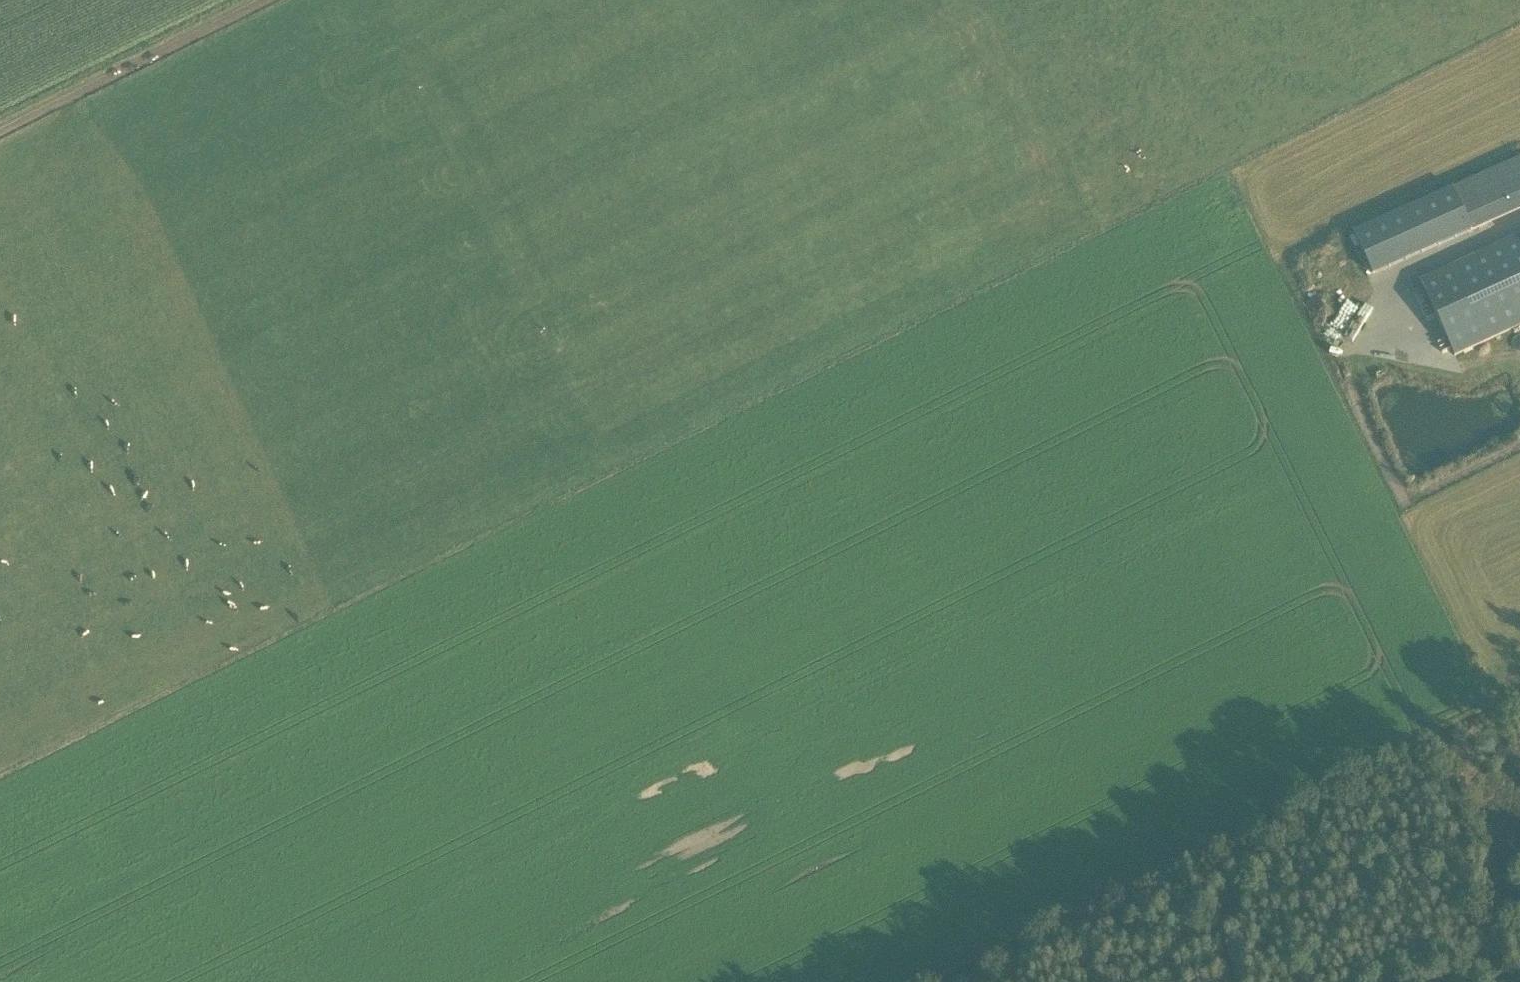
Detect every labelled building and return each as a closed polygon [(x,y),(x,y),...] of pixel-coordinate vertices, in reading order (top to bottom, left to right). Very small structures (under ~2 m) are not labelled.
[(1455,194),(1472,231),(1519,209),(1519,164),(1455,194)] [(1420,284),(1454,357),(1519,327),(1519,237),(1420,284)]
